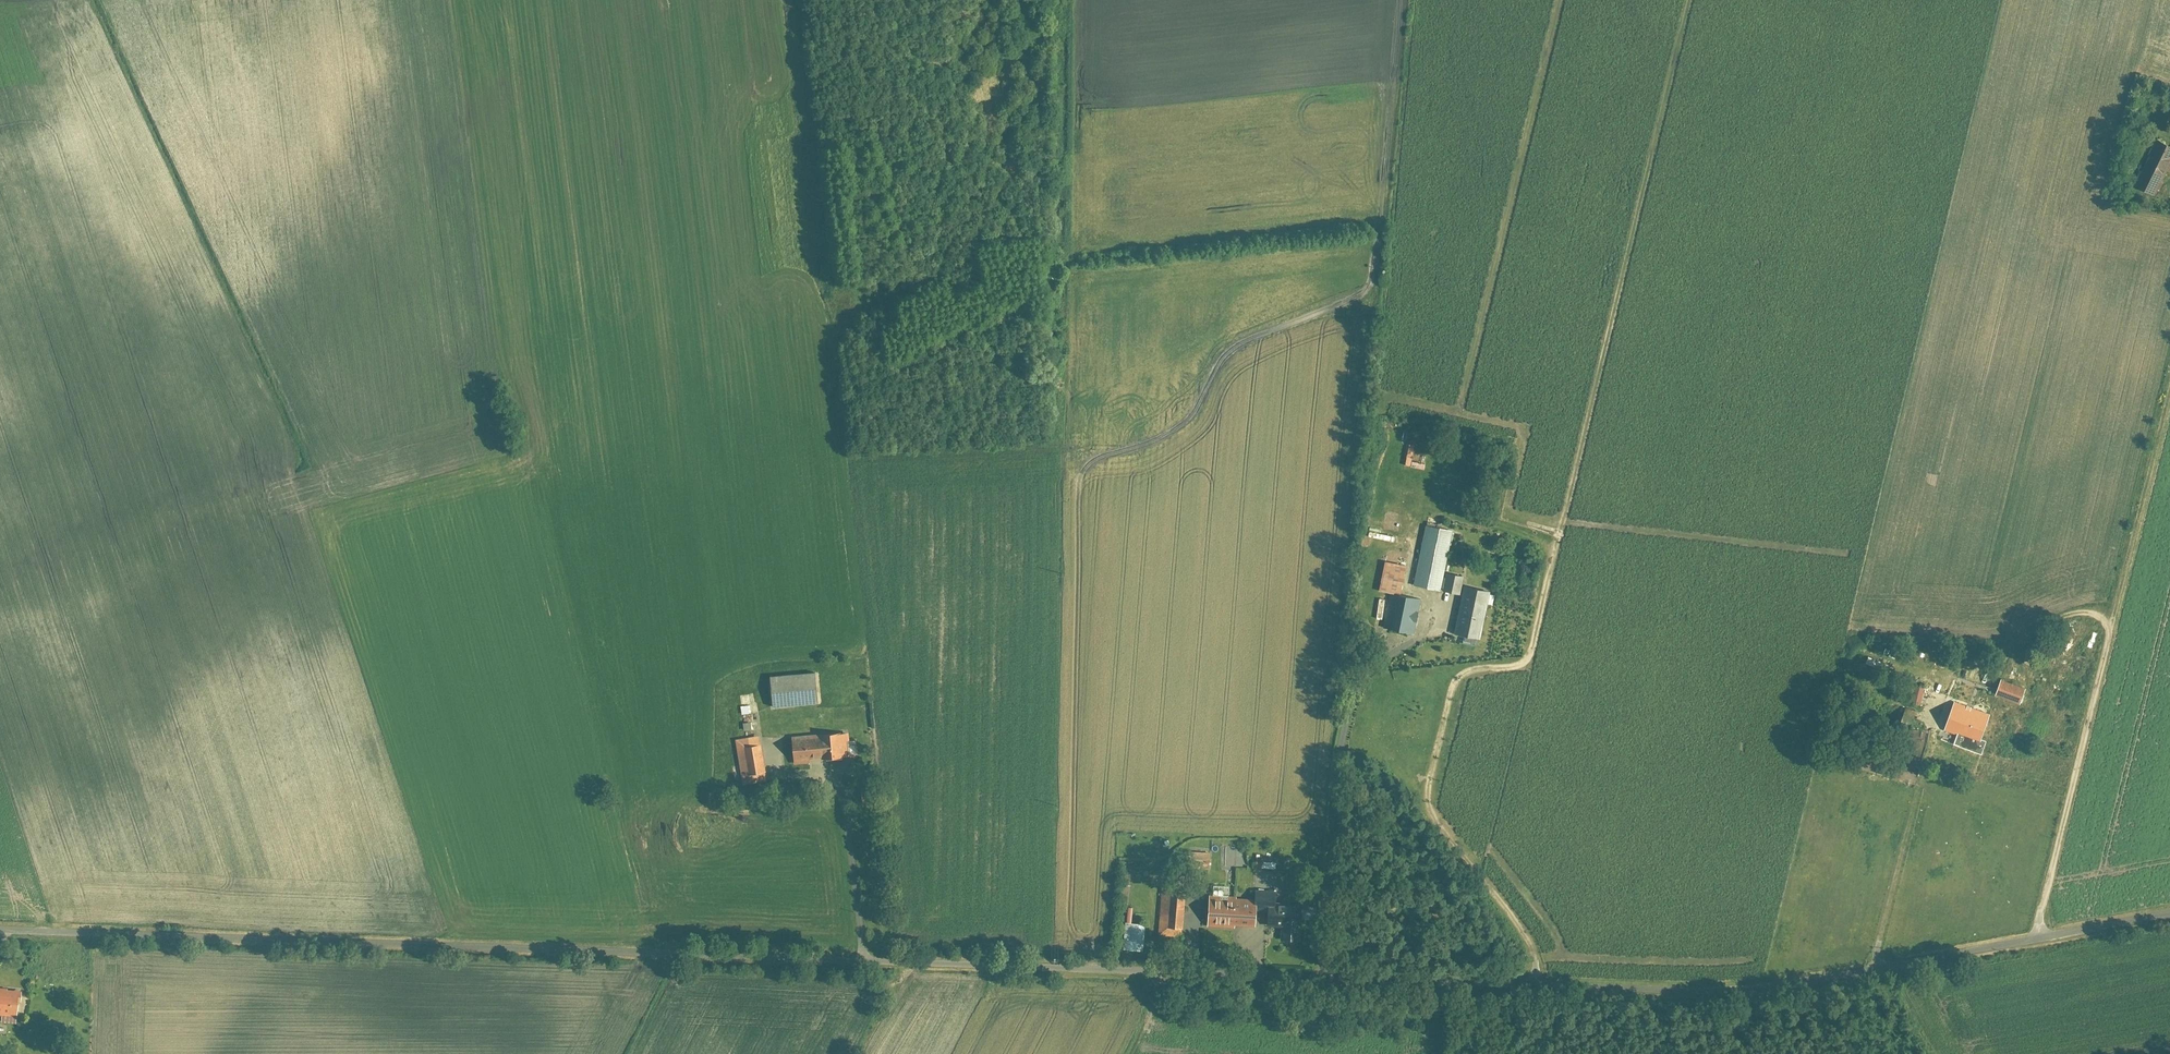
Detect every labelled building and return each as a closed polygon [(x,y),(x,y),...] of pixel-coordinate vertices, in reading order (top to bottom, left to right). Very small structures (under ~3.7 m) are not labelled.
[(2132,188),(2159,200),(2169,176),(2169,147),(2154,140),(2132,188)] [(1429,529),(1417,585),(1436,589),(1448,533),(1429,529)] [(1403,564),(1381,562),(1379,591),(1401,593),(1403,564)] [(1443,592),(1460,595),(1464,574),(1447,571),(1443,592)] [(1454,638),(1480,643),(1490,593),(1464,588),(1454,638)] [(1384,630),(1414,636),(1421,600),(1391,595),(1384,630)] [(769,679),(770,709),(816,707),(814,677),(769,679)] [(1998,682),(1992,698),(2017,707),(2023,691),(1998,682)] [(749,688),(738,688),(739,712),(742,712),(742,730),(758,730),(757,707),(749,707),(749,688)] [(1991,737),(1982,735),(1988,716),(1950,703),(1942,729),(1959,734),(1956,744),(1986,754),(1991,737)] [(756,737),(736,738),(736,748),(756,747),(756,737)] [(789,740),(790,765),(848,763),(847,737),(789,740)] [(738,751),(740,778),(761,777),(759,750),(738,751)] [(1186,855),(1186,870),(1208,869),(1207,854),(1186,855)] [(1256,855),(1256,869),(1273,868),(1273,855),(1256,855)] [(1159,894),(1159,940),(1181,940),(1181,894),(1159,894)] [(1262,925),(1262,939),(1301,940),(1301,911),(1273,910),(1273,902),(1248,901),(1248,902),(1207,902),(1207,928),(1252,928),(1252,925),(1262,925)] [(1124,925),(1123,952),(1141,953),(1142,925),(1124,925)] [(12,1016),(14,991),(0,990),(0,1015),(12,1016)]
